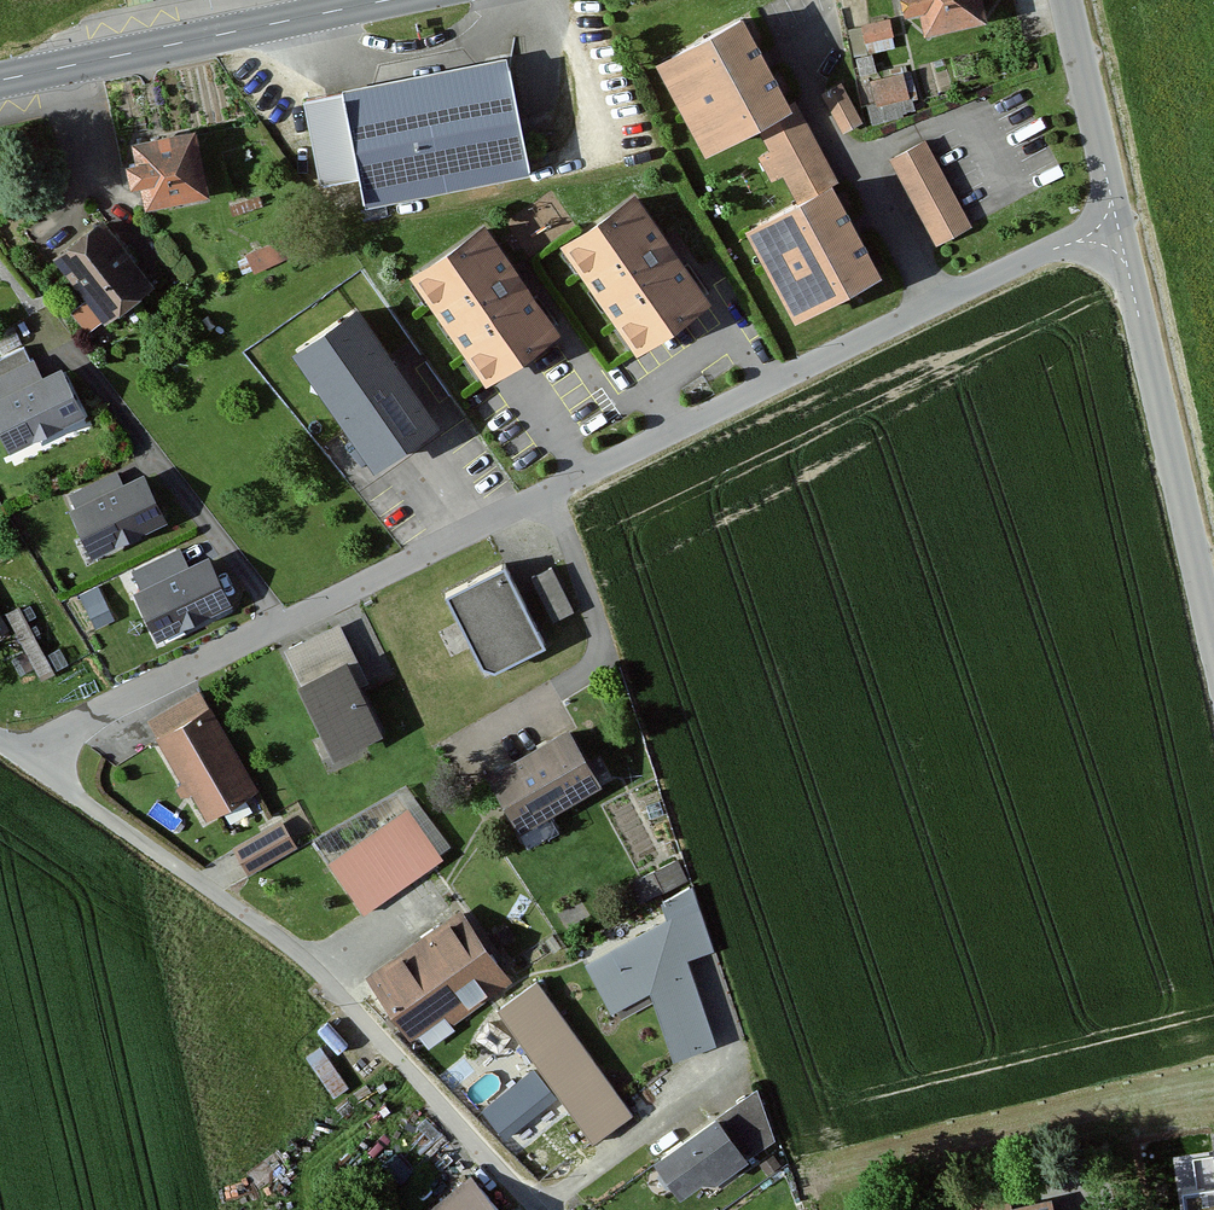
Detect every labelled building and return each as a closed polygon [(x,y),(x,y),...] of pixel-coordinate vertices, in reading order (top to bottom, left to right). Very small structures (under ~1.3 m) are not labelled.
[(892,12),(910,8),(915,32),(976,20),(972,0),(890,0),(892,12)] [(866,38),(898,31),(894,12),(862,19),(866,38)] [(727,16),(645,60),(695,151),(750,121),(789,193),(732,224),(782,317),(868,271),(821,184),(835,177),(793,99),(776,107),(727,16)] [(497,60),(298,99),(314,183),(347,177),(352,203),(519,171),(497,60)] [(875,69),(876,95),(912,93),(910,67),(875,69)] [(840,83),(821,93),(841,134),(861,124),(840,83)] [(186,125),(121,139),(125,155),(114,158),(119,182),(128,180),(134,208),(201,193),(186,125)] [(924,141),(889,160),(936,245),(971,226),(924,141)] [(635,198),(562,249),(638,356),(710,306),(635,198)] [(93,217),(45,257),(98,321),(146,281),(93,217)] [(483,228),(410,278),(486,386),(558,335),(483,228)] [(355,313),(299,351),(376,465),(432,428),(355,313)] [(9,452),(86,418),(65,371),(41,381),(33,363),(0,379),(0,432),(9,452)] [(73,514),(93,556),(163,523),(142,480),(122,490),(115,476),(72,497),(79,511),(73,514)] [(495,560),(438,590),(479,668),(536,639),(495,560)] [(557,560),(534,570),(555,614),(577,603),(557,560)] [(207,563),(136,595),(157,640),(228,608),(207,563)] [(99,586),(78,596),(95,631),(115,621),(99,586)] [(9,630),(0,615),(0,636),(9,630)] [(338,655),(286,680),(322,753),(374,728),(338,655)] [(205,706),(152,737),(200,820),(254,789),(205,706)] [(562,724),(481,770),(514,828),(595,782),(562,724)] [(405,807),(326,864),(362,915),(442,859),(405,807)] [(278,821),(230,848),(246,875),(294,847),(278,821)] [(634,871),(641,891),(690,874),(684,854),(634,871)] [(664,918),(582,963),(605,1008),(644,988),(668,1054),(717,1041),(682,956),(715,948),(695,883),(657,897),(664,918)] [(460,909),(364,975),(408,1038),(447,1011),(453,1020),(510,981),(460,909)] [(534,980),(495,1008),(591,1139),(630,1111),(534,980)] [(529,1072),(481,1111),(505,1140),(553,1101),(529,1072)] [(756,1086),(647,1156),(672,1195),(698,1175),(716,1180),(777,1133),(756,1086)] [(1194,1160),(1196,1195),(1184,1197),(1185,1209),(1213,1209),(1213,1156),(1194,1160)] [(425,1209),(497,1209),(469,1175),(425,1209)] [(962,1203),(964,1209),(1054,1209),(1050,1196),(1012,1206),(1008,1191),(962,1203)]
